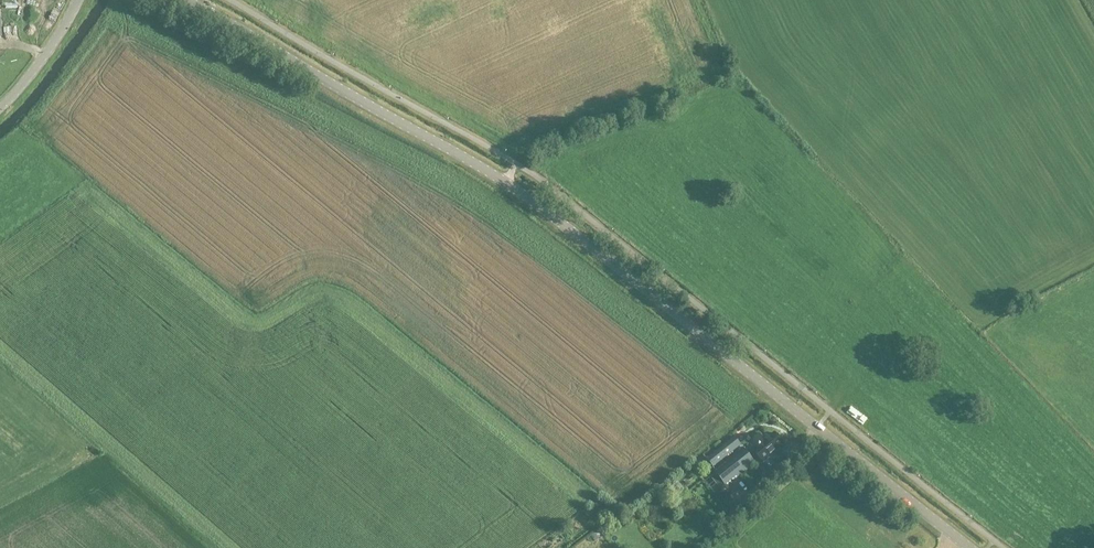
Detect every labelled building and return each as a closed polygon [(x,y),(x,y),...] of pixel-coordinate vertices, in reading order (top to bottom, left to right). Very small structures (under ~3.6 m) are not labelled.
[(779,438),(775,434),(775,433),(766,442),(760,435),(751,444),(756,450),(754,452),(763,463),(770,457),(771,457),(785,444),(783,442),(783,441),(780,438),(779,438)] [(735,438),(708,460),(714,467),(742,445),(735,438)] [(715,472),(727,487),(756,464),(744,448),(715,472)]
